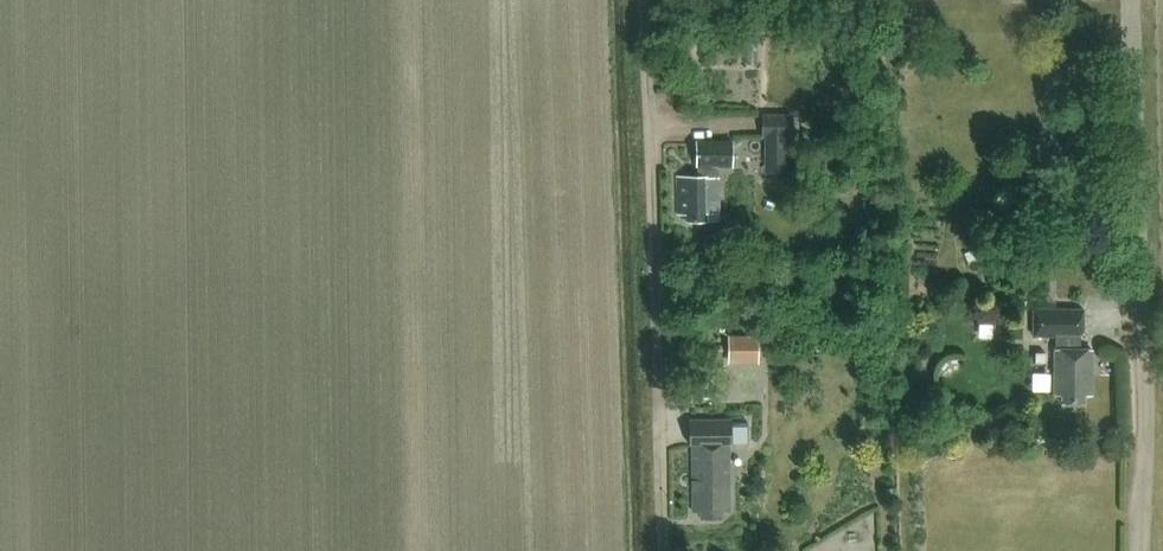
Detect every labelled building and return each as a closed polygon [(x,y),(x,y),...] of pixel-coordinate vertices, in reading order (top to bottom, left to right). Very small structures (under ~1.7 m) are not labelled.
[(685,60),(685,73),(695,73),(695,60),(685,60)] [(761,134),(765,134),(792,134),(792,112),(761,112),(761,134)] [(792,135),(765,135),(765,171),(792,171),(792,135)] [(733,142),(697,142),(697,176),(678,176),(678,214),(687,214),(688,221),(707,221),(707,213),(720,213),(719,177),(717,177),(717,166),(732,166),(733,142)] [(990,256),(985,243),(964,250),(969,264),(990,256)] [(752,251),(744,253),(747,263),(755,260),(752,251)] [(1034,309),(1034,335),(1056,335),(1055,395),(1062,395),(1062,403),(1085,403),(1085,395),(1092,395),(1092,375),(1093,375),(1093,356),(1092,356),(1092,349),(1082,349),(1082,336),(1083,336),(1084,309),(1034,309)] [(728,333),(728,361),(758,360),(757,333),(728,333)] [(1043,360),(1052,360),(1052,352),(1043,352),(1043,360)] [(731,442),(731,420),(693,421),(693,420),(689,420),(690,444),(693,444),(693,511),(701,511),(701,518),(722,518),(722,511),(730,510),(730,461),(729,442),(731,442)]
